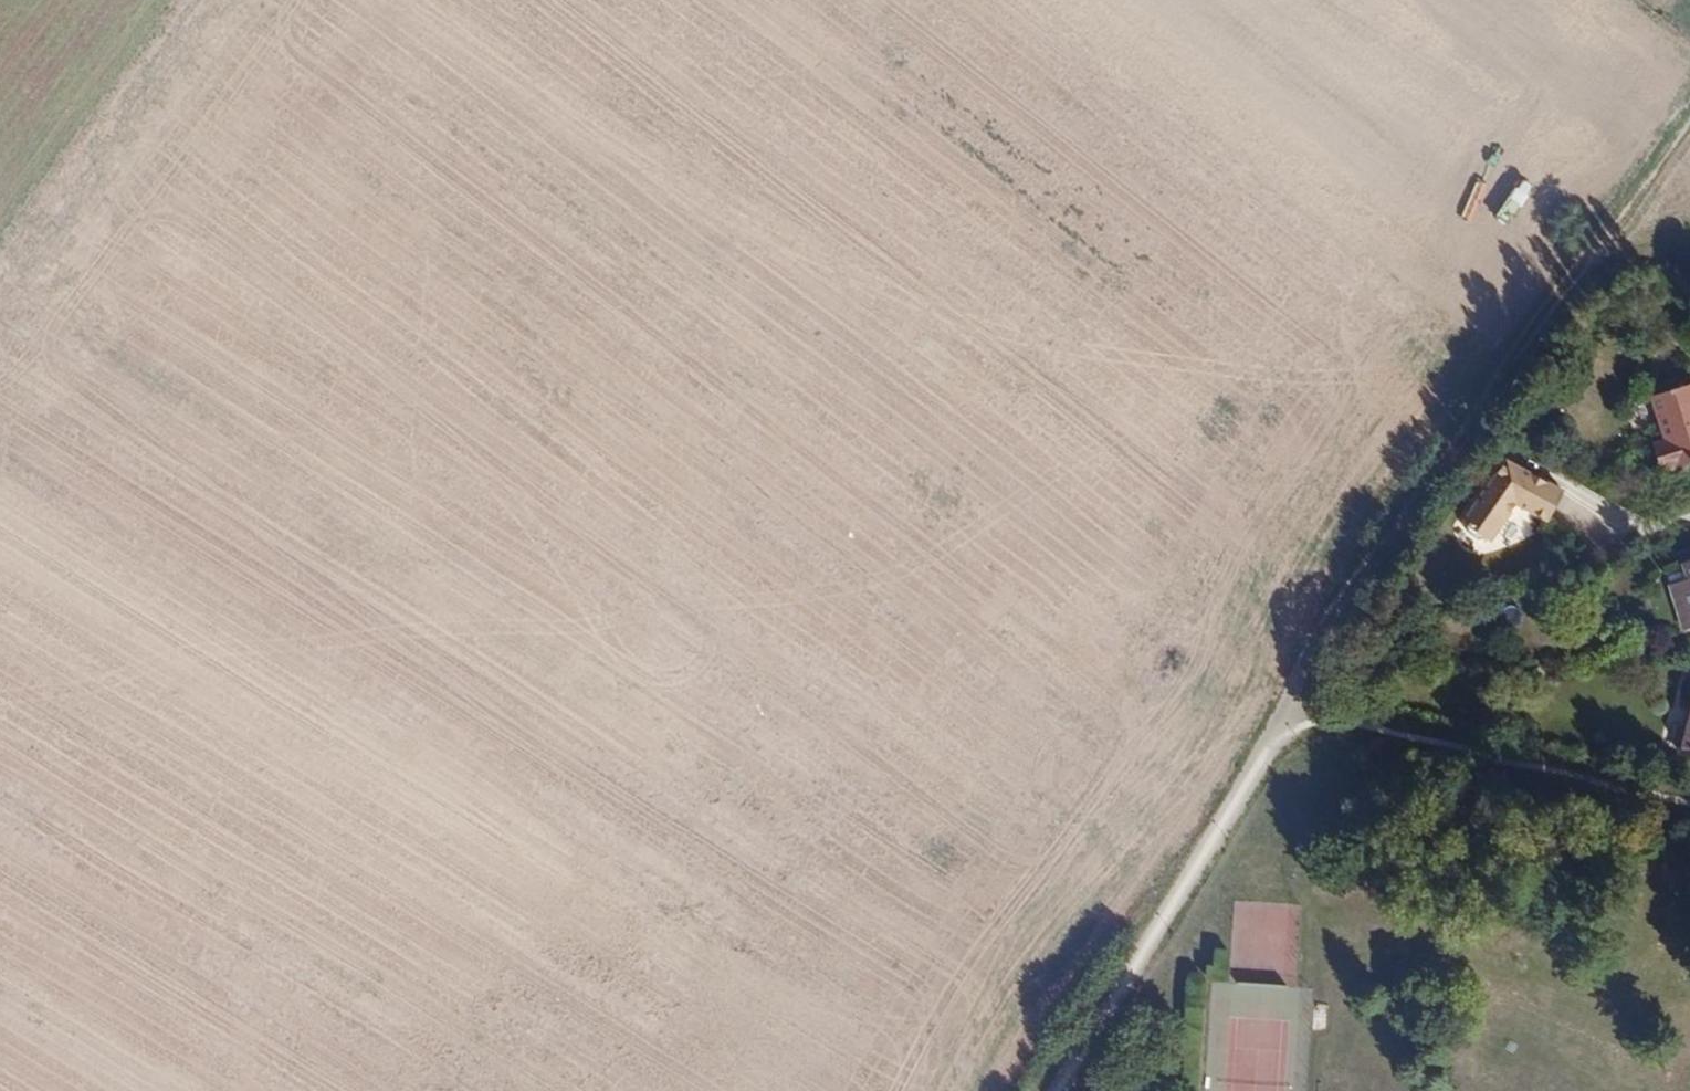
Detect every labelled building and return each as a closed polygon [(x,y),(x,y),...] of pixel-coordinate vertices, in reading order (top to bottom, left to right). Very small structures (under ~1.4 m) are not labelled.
[(1651,396),(1666,440),(1654,444),(1662,471),(1689,463),(1689,384),(1651,396)] [(1560,498),(1506,461),(1463,523),(1467,526),(1468,532),(1477,539),(1485,538),(1489,540),(1512,506),(1541,526),(1560,498)] [(1684,565),(1689,580),(1671,586),(1685,627),(1689,625),(1689,563),(1684,565)] [(1364,694),(1365,680),(1354,679),(1353,693),(1364,694)] [(1381,695),(1382,681),(1365,680),(1364,694),(1381,695)] [(1678,753),(1689,756),(1689,707),(1678,753)]
